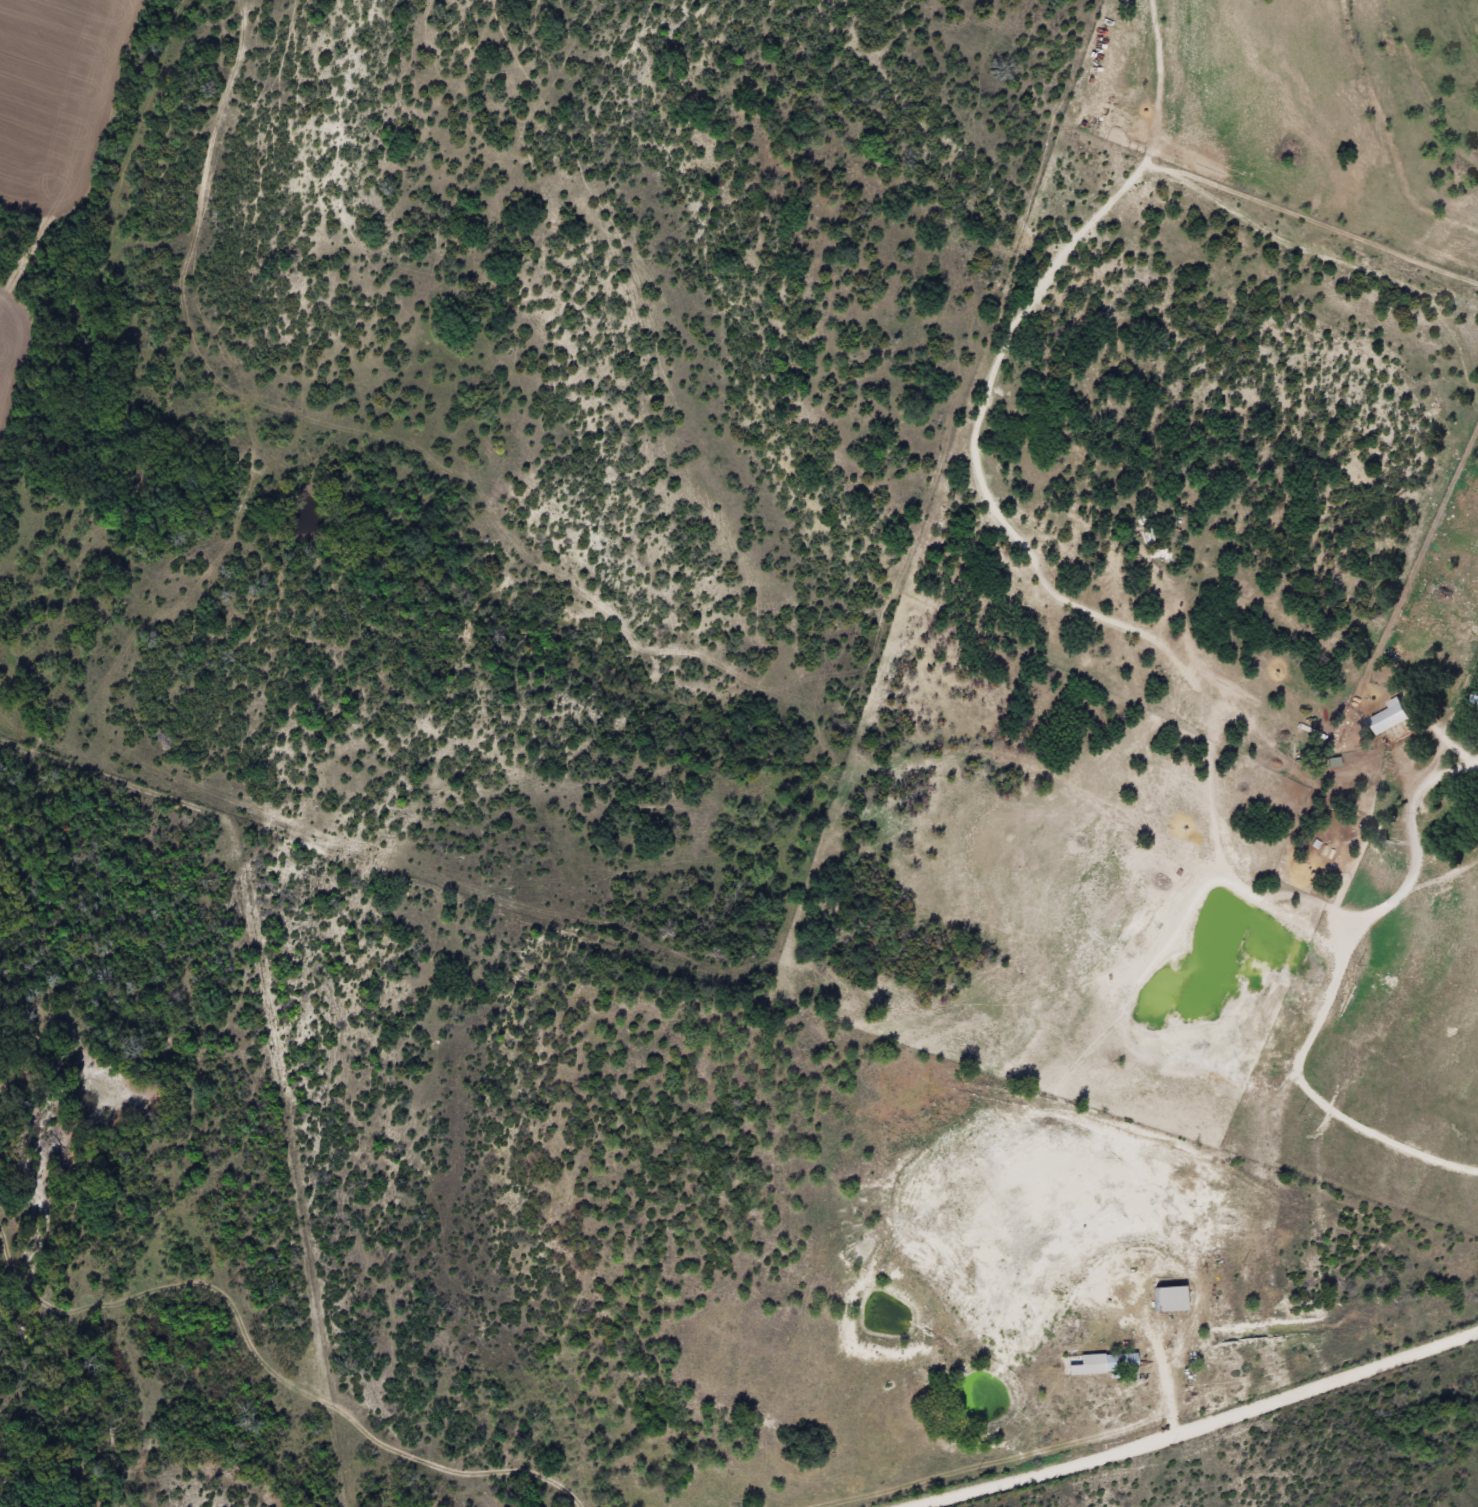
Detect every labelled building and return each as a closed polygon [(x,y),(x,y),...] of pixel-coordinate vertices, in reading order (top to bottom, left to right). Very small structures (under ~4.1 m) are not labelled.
[(1149,1310),(1177,1310),(1177,1286),(1149,1286),(1149,1310)] [(1130,1352),(1061,1354),(1062,1374),(1120,1372),(1120,1382),(1131,1381),(1130,1352)]
